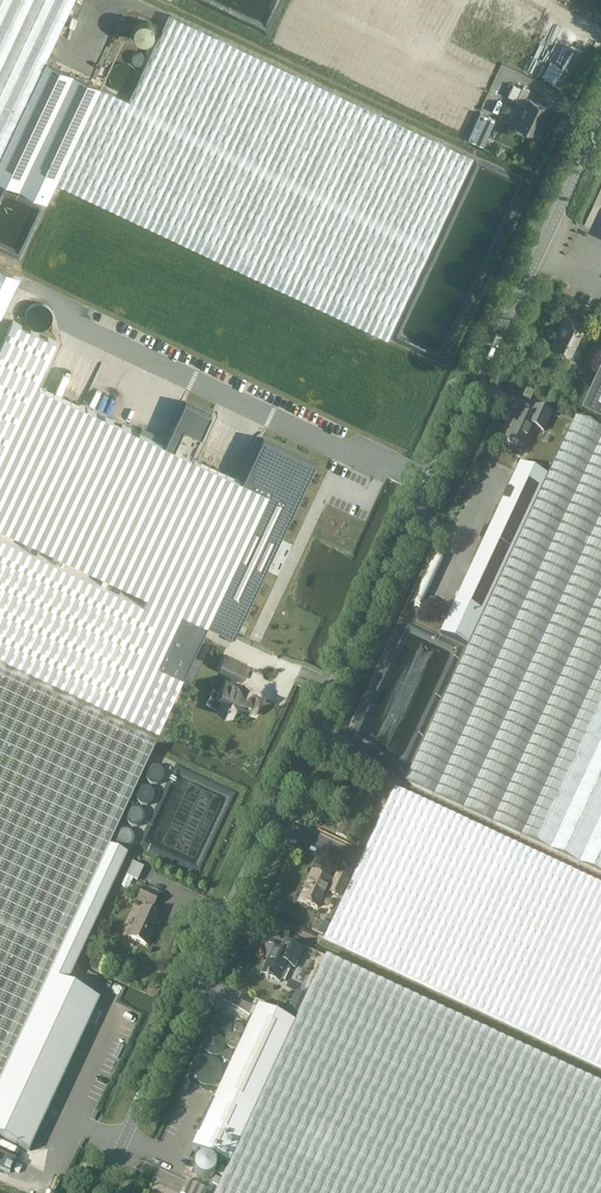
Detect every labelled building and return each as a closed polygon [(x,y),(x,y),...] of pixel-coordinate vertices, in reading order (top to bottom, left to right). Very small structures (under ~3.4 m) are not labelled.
[(46,61),(75,0),(0,0),(0,159),(46,61)] [(268,54),(444,137),(485,48),(439,27),(452,0),(293,0),(268,54)] [(129,100),(101,87),(57,182),(388,339),(474,157),(170,14),(129,100)] [(151,18),(133,23),(139,40),(156,34),(151,18)] [(0,159),(0,180),(48,202),(57,182),(101,87),(46,61),(0,159)] [(134,81),(134,78),(134,75),(133,72),(131,70),(130,68),(125,65),(122,64),(120,64),(117,64),(114,65),(110,68),(108,70),(107,72),(106,75),(106,78),(106,83),(108,85),(109,88),(112,89),(114,91),(119,92),(121,92),(125,91),(129,88),(131,87),(133,84),(134,81)] [(526,106),(517,124),(534,132),(546,107),(526,97),(529,89),(523,86),(516,101),(526,106)] [(481,112),(469,137),(483,144),(495,118),(481,112)] [(20,277),(0,267),(0,319),(20,277)] [(559,330),(552,345),(571,354),(585,324),(577,320),(576,321),(572,319),(573,318),(572,317),(572,318),(566,315),(563,322),(564,323),(564,324),(561,325),(560,327),(561,330),(561,331),(559,330)] [(131,716),(132,716),(132,715),(159,728),(193,655),(208,624),(234,636),(281,536),(316,462),(263,437),(243,481),(237,478),(195,458),(192,457),(212,414),(185,401),(165,444),(161,442),(39,385),(37,384),(57,341),(13,320),(0,347),(0,655),(131,716)] [(583,398),(600,407),(600,361),(583,398)] [(526,389),(523,396),(531,400),(534,392),(526,389)] [(506,439),(518,445),(523,447),(533,426),(543,430),(551,414),(536,407),(531,417),(519,412),(506,439)] [(468,645),(467,645),(404,781),(554,851),(600,873),(600,429),(574,417),(547,474),(468,645)] [(440,632),(468,645),(547,474),(520,461),(507,489),(507,490),(503,498),(440,632)] [(435,551),(412,601),(422,605),(445,556),(435,551)] [(213,688),(206,703),(232,716),(237,706),(255,715),(263,697),(235,683),(237,677),(241,679),(247,665),(226,655),(220,669),(232,675),(229,681),(228,680),(222,692),(213,688)] [(25,1150),(29,1152),(30,1151),(38,1134),(39,1131),(40,1129),(44,1120),(59,1088),(66,1074),(74,1056),(81,1041),(87,1028),(88,1026),(100,1000),(67,985),(68,983),(73,973),(77,965),(126,858),(128,855),(109,846),(153,752),(159,741),(0,667),(0,1138),(25,1150)] [(373,789),(360,783),(336,833),(349,840),(373,789)] [(355,872),(324,938),(600,1067),(600,884),(532,851),(394,787),(365,851),(355,872)] [(132,862),(126,876),(133,879),(138,881),(144,867),(132,862)] [(346,875),(341,872),(338,871),(334,882),(330,880),(331,880),(312,871),(308,881),(309,882),(300,900),(317,908),(326,890),(329,891),(329,892),(338,896),(348,876),(346,875)] [(148,946),(153,935),(153,934),(152,934),(154,929),(155,930),(161,916),(150,911),(152,907),(153,907),(159,895),(143,888),(138,900),(145,903),(143,908),(142,907),(129,937),(148,946)] [(294,967),(302,951),(284,942),(280,951),(273,948),(271,953),(272,954),(269,959),(268,959),(261,974),(267,976),(266,977),(268,978),(268,977),(272,979),(273,977),(280,981),(288,964),(294,967)] [(229,1165),(216,1192),(600,1192),(600,1085),(318,953),(287,1018),(296,1022),(229,1165)] [(229,1165),(296,1022),(287,1018),(259,1005),(213,1102),(212,1101),(205,1115),(206,1115),(204,1120),(203,1120),(196,1134),(198,1135),(192,1148),(229,1165)] [(195,1081),(219,1082),(220,1057),(196,1056),(195,1081)] [(207,1190),(186,1180),(180,1192),(206,1192),(207,1190)]
